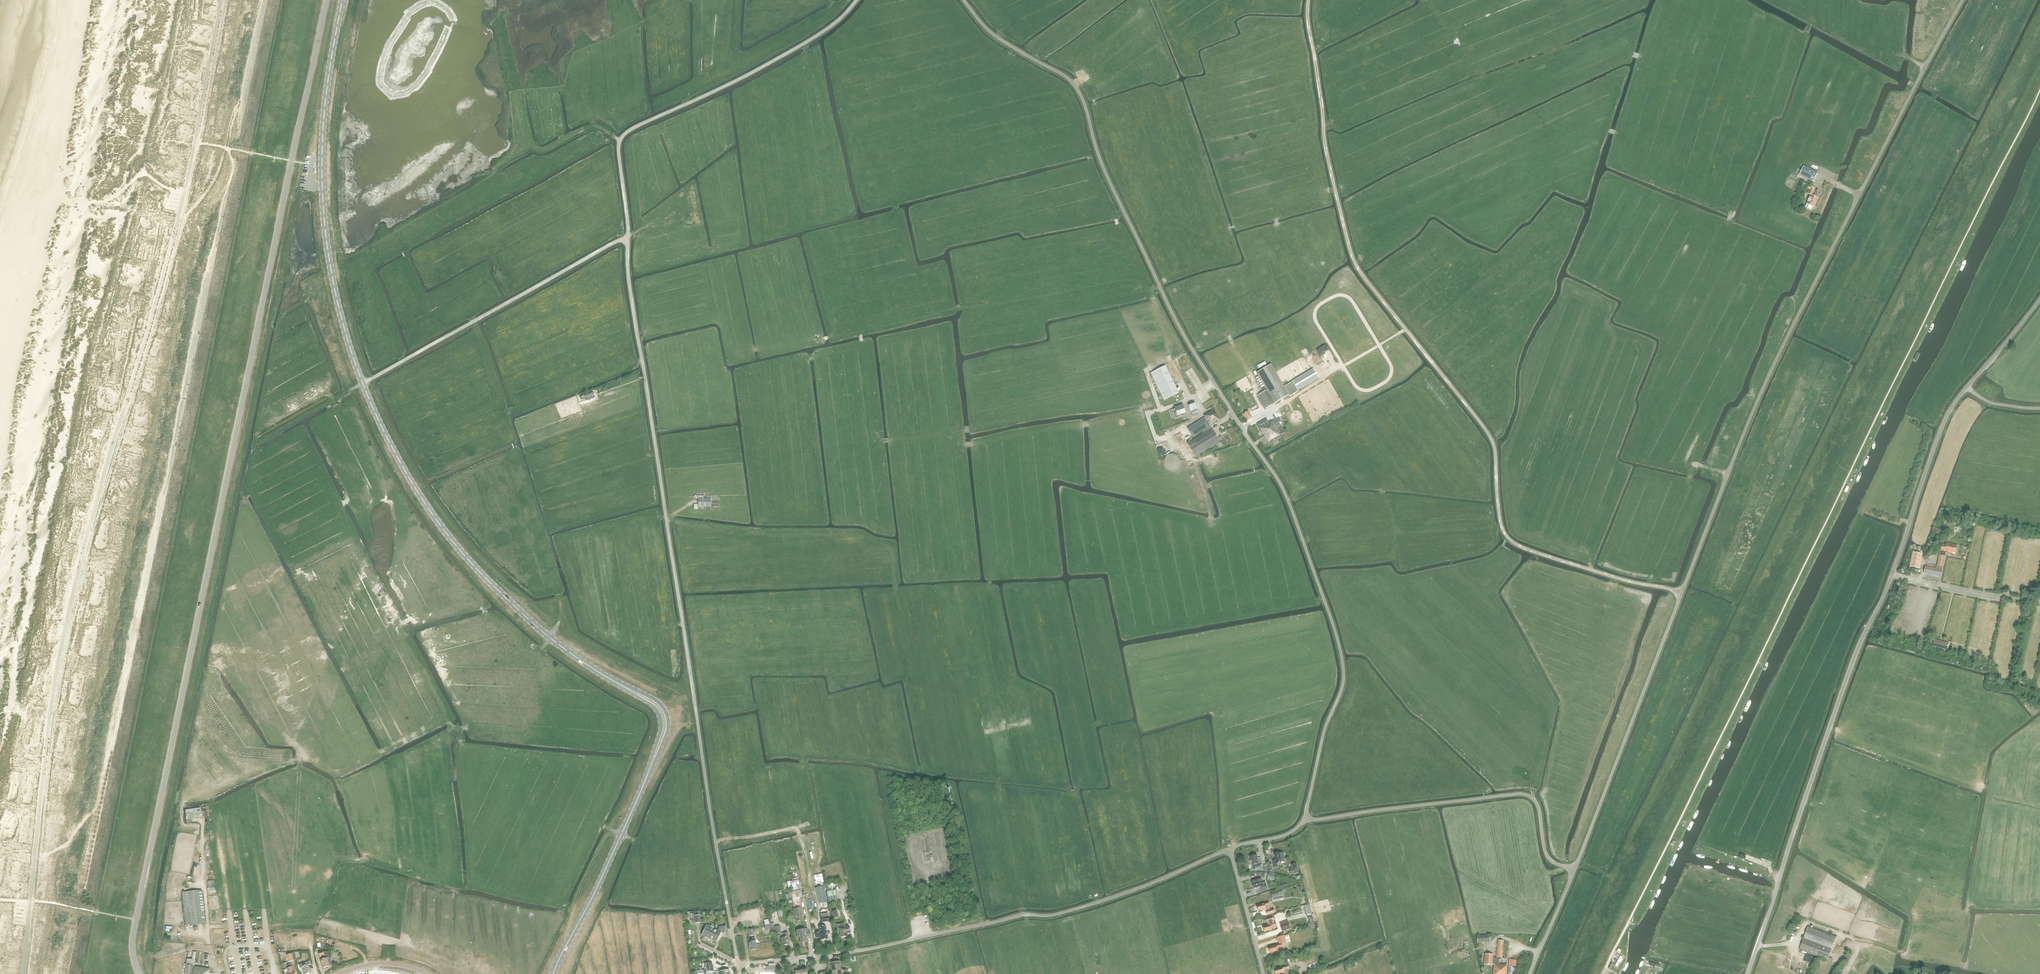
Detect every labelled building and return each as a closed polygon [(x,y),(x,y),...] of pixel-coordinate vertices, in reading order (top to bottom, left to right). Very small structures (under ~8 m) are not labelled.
[(1804,166),(1799,175),(1813,182),(1817,173),(1804,166)] [(1807,204),(1806,207),(1811,209),(1812,207),(1814,207),(1819,198),(1813,196),(1815,192),(1813,191),(1809,189),(1806,193),(1810,195),(1806,203),(1807,204)] [(1268,390),(1257,396),(1265,409),(1288,395),(1289,397),(1298,391),(1298,390),(1318,378),(1313,369),(1284,386),(1275,371),(1271,364),(1258,373),(1268,390)] [(1179,393),(1165,366),(1151,373),(1164,400),(1179,393)] [(592,391),(583,395),(585,398),(585,400),(593,397),(593,396),(592,393),(593,393),(592,391)] [(1192,416),(1199,414),(1197,410),(1197,409),(1195,403),(1188,406),(1192,416)] [(1173,409),(1176,418),(1186,414),(1183,405),(1173,409)] [(1202,431),(1203,433),(1187,443),(1196,458),(1220,443),(1210,426),(1220,420),(1214,410),(1203,415),(1205,419),(1204,419),(1203,418),(1187,428),(1193,437),(1202,431)] [(1243,415),(1247,421),(1252,417),(1248,411),(1243,415)] [(1285,432),(1279,422),(1281,420),(1279,417),(1269,423),(1266,418),(1257,424),(1268,443),(1280,435),(1285,432)] [(1173,454),(1172,454),(1171,454),(1170,454),(1169,454),(1168,455),(1167,456),(1166,457),(1165,458),(1164,459),(1164,460),(1164,461),(1164,463),(1164,464),(1165,465),(1166,466),(1166,467),(1167,468),(1169,469),(1170,469),(1171,469),(1172,469),(1174,469),(1175,469),(1176,468),(1177,467),(1178,466),(1179,465),(1179,464),(1179,463),(1179,461),(1179,460),(1179,459),(1178,458),(1178,457),(1177,456),(1176,455),(1175,454),(1173,454)] [(710,507),(710,498),(703,498),(703,496),(698,495),(698,498),(698,504),(694,504),(694,509),(697,509),(698,506),(710,507)] [(1924,574),(1941,577),(1946,553),(1948,553),(1948,552),(1956,554),(1957,546),(1953,545),(1953,544),(1946,543),(1946,545),(1941,544),(1936,567),(1927,565),(1927,567),(1925,567),(1924,574)] [(1913,552),(1910,567),(1919,569),(1923,554),(1913,552)] [(1933,646),(1947,650),(1948,643),(1935,639),(1933,646)] [(184,810),(186,819),(201,817),(200,807),(184,810)] [(1277,863),(1284,862),(1282,852),(1274,854),(1276,860),(1273,861),(1274,867),(1278,866),(1277,863)] [(1257,856),(1250,857),(1251,861),(1250,861),(1251,864),(1252,864),(1253,871),(1261,869),(1261,866),(1260,864),(1262,863),(1262,864),(1261,858),(1257,859),(1257,856)] [(1292,868),(1290,869),(1291,874),(1298,873),(1296,863),(1291,864),(1292,868)] [(792,881),(790,881),(792,890),(800,889),(797,878),(797,877),(791,879),(792,881)] [(1261,879),(1252,881),(1254,889),(1260,887),(1261,890),(1267,888),(1266,884),(1265,882),(1262,882),(1261,879)] [(823,886),(816,888),(819,903),(826,902),(823,886)] [(199,890),(182,892),(186,926),(202,924),(205,924),(202,890),(199,890)] [(792,896),(794,909),(793,909),(794,918),(795,917),(796,921),(802,921),(801,916),(803,916),(801,908),(800,901),(798,901),(797,898),(801,897),(800,890),(789,892),(789,894),(785,894),(786,899),(789,898),(789,897),(792,896)] [(835,890),(826,892),(828,899),(829,903),(837,901),(837,897),(835,890)] [(1271,895),(1272,901),(1284,898),(1282,891),(1278,892),(1278,893),(1271,895)] [(1259,911),(1265,909),(1267,915),(1274,913),(1273,909),(1270,909),(1269,905),(1268,902),(1264,903),(1264,904),(1257,906),(1259,911)] [(696,911),(689,912),(686,912),(687,918),(690,917),(690,916),(694,915),(695,923),(700,922),(699,915),(696,915),(696,911)] [(820,914),(822,922),(825,922),(829,921),(829,916),(825,917),(825,914),(820,914)] [(1263,927),(1264,932),(1272,930),(1271,929),(1276,928),(1275,926),(1273,917),(1266,919),(1267,923),(1269,923),(1269,925),(1263,927)] [(1280,923),(1283,931),(1290,928),(1287,921),(1280,923)] [(845,926),(844,923),(836,924),(837,930),(840,929),(841,937),(847,937),(847,933),(850,933),(849,926),(845,926)] [(705,928),(701,935),(709,939),(713,929),(709,927),(710,925),(708,924),(707,926),(704,924),(702,927),(705,928)] [(713,929),(709,939),(716,942),(721,932),(723,933),(727,933),(726,926),(719,927),(717,930),(713,929)] [(825,931),(825,926),(819,926),(820,932),(815,932),(816,937),(820,937),(821,940),(827,939),(826,931),(825,931)] [(1799,950),(1828,960),(1831,962),(1832,958),(1829,957),(1836,937),(1808,927),(1799,950)] [(805,931),(805,930),(807,930),(807,929),(796,930),(797,938),(799,937),(800,943),(807,942),(806,937),(810,936),(809,931),(805,931)] [(783,933),(780,933),(780,938),(781,937),(782,946),(788,945),(788,941),(788,940),(787,932),(783,933)] [(1276,946),(1268,948),(1270,953),(1277,951),(1277,950),(1278,949),(1278,948),(1283,947),(1282,944),(1286,942),(1285,935),(1277,937),(1279,944),(1276,945),(1276,946)] [(329,966),(332,965),(329,957),(324,958),(323,955),(326,954),(325,950),(318,952),(320,959),(323,968),(329,966)] [(196,952),(193,952),(192,960),(187,959),(185,973),(192,973),(193,966),(195,966),(195,960),(196,952)] [(296,960),(294,952),(291,953),(291,954),(286,955),(288,962),(293,961),(293,960),(296,960)] [(1492,965),(1492,961),(1493,958),(1493,954),(1485,954),(1484,965),(1492,965)] [(1499,964),(1499,958),(1493,958),(1492,961),(1492,965),(1494,965),(1493,973),(1506,973),(1507,965),(1503,965),(1503,964),(1499,964)] [(299,965),(300,968),(301,968),(304,973),(306,973),(310,973),(307,965),(310,964),(309,961),(299,965)] [(835,962),(828,963),(829,969),(831,968),(832,971),(841,970),(840,964),(840,961),(835,962)] [(703,970),(704,973),(706,973),(706,972),(713,971),(712,962),(705,963),(705,969),(703,970)] [(284,970),(285,973),(286,973),(287,973),(295,973),(294,970),(293,971),(291,965),(289,965),(289,964),(286,965),(286,967),(287,968),(284,970)] [(1289,969),(1288,966),(1282,967),(1282,968),(1274,970),(1276,973),(1278,973),(1283,973),(1283,971),(1284,971),(1284,970),(1289,969)]
